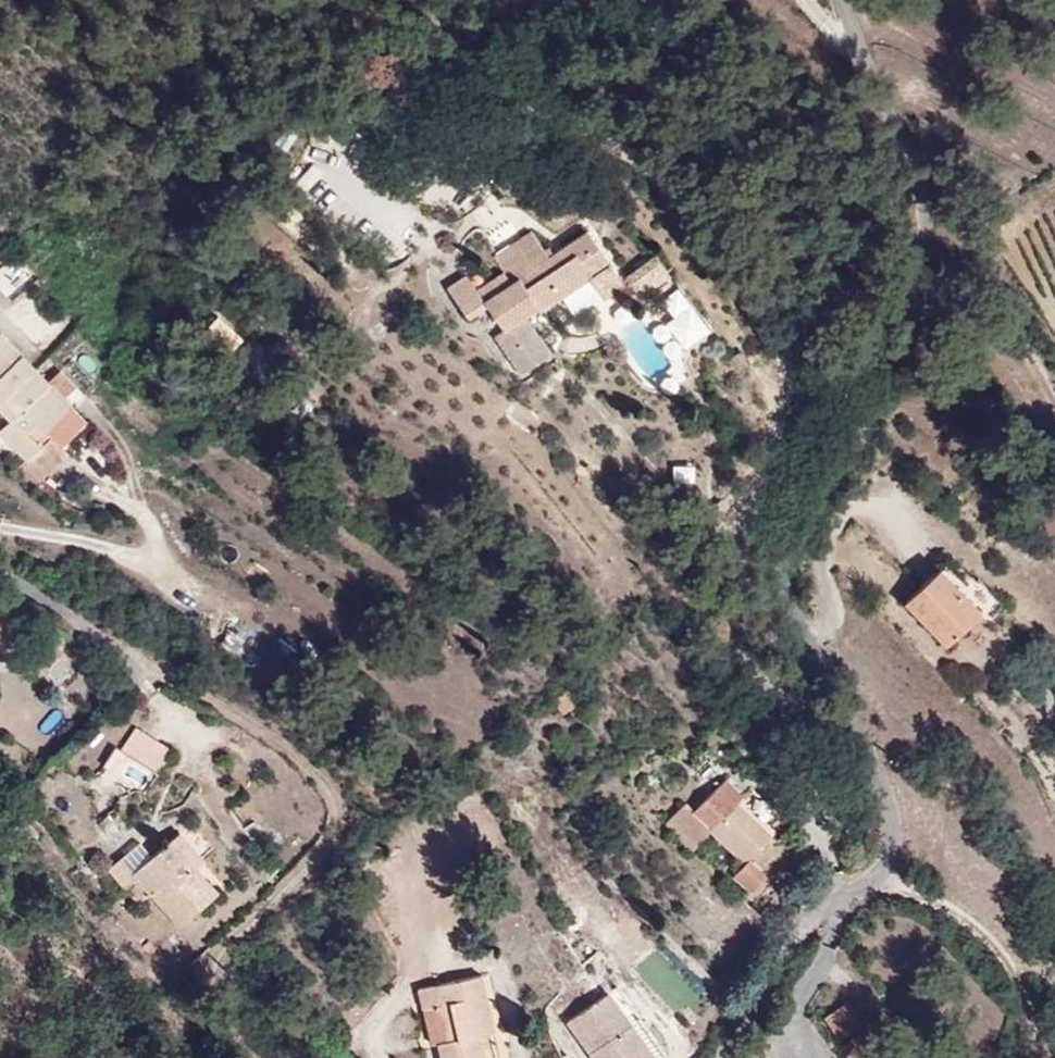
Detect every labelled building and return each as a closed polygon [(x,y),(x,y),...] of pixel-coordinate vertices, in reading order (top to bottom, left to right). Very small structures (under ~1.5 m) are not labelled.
[(496,338),(521,374),(551,353),(526,316),(539,306),(542,310),(589,276),(609,262),(587,230),(548,257),(531,233),(495,258),(505,271),(512,282),(484,301),(477,291),(466,275),(448,288),(469,318),(488,305),(506,330),(496,338)] [(624,275),(644,299),(674,274),(654,250),(624,275)] [(0,268),(0,289),(10,301),(39,276),(18,252),(0,268)] [(623,283),(609,262),(589,276),(603,297),(623,283)] [(484,301),(512,282),(505,271),(477,291),(484,301)] [(710,329),(677,290),(662,302),(675,317),(665,325),(685,349),(710,329)] [(243,339),(228,325),(215,340),(230,353),(243,339)] [(32,379),(0,347),(0,412),(32,379)] [(89,347),(75,357),(92,380),(106,370),(89,347)] [(0,412),(0,420),(10,430),(0,440),(0,444),(28,471),(51,448),(57,453),(63,446),(51,434),(69,415),(32,379),(0,412)] [(67,463),(57,453),(51,448),(28,471),(16,483),(32,499),(67,463)] [(672,481),(694,480),(694,463),(672,463),(672,481)] [(980,615),(939,573),(905,606),(946,648),(980,615)] [(578,708),(572,693),(558,700),(563,714),(578,708)] [(130,807),(168,743),(130,721),(92,785),(130,807)] [(773,832),(738,797),(744,791),(727,774),(693,806),(688,801),(666,822),(692,848),(713,828),(743,859),(731,871),(751,891),(768,874),(750,856),(773,832)] [(195,828),(185,838),(211,866),(221,857),(195,828)] [(775,835),(752,856),(767,872),(790,851),(775,835)] [(211,866),(185,838),(178,844),(204,873),(211,866)] [(227,897),(204,873),(178,844),(160,861),(169,869),(134,899),(150,916),(164,905),(189,932),(227,897)] [(118,880),(134,899),(169,869),(160,861),(152,851),(118,880)] [(118,912),(134,899),(118,880),(102,893),(118,912)] [(470,976),(409,998),(416,1020),(424,1017),(432,1014),(442,1046),(434,1048),(437,1057),(482,1057),(474,1037),(490,1031),(470,976)] [(609,985),(565,1017),(596,1057),(658,1057),(661,1056),(609,985)] [(849,997),(824,1013),(838,1035),(863,1020),(849,997)] [(424,1017),(434,1048),(442,1046),(432,1014),(424,1017)] [(490,1031),(474,1037),(482,1057),(499,1057),(490,1031)] [(851,1037),(837,1045),(845,1057),(863,1057),(851,1037)]
